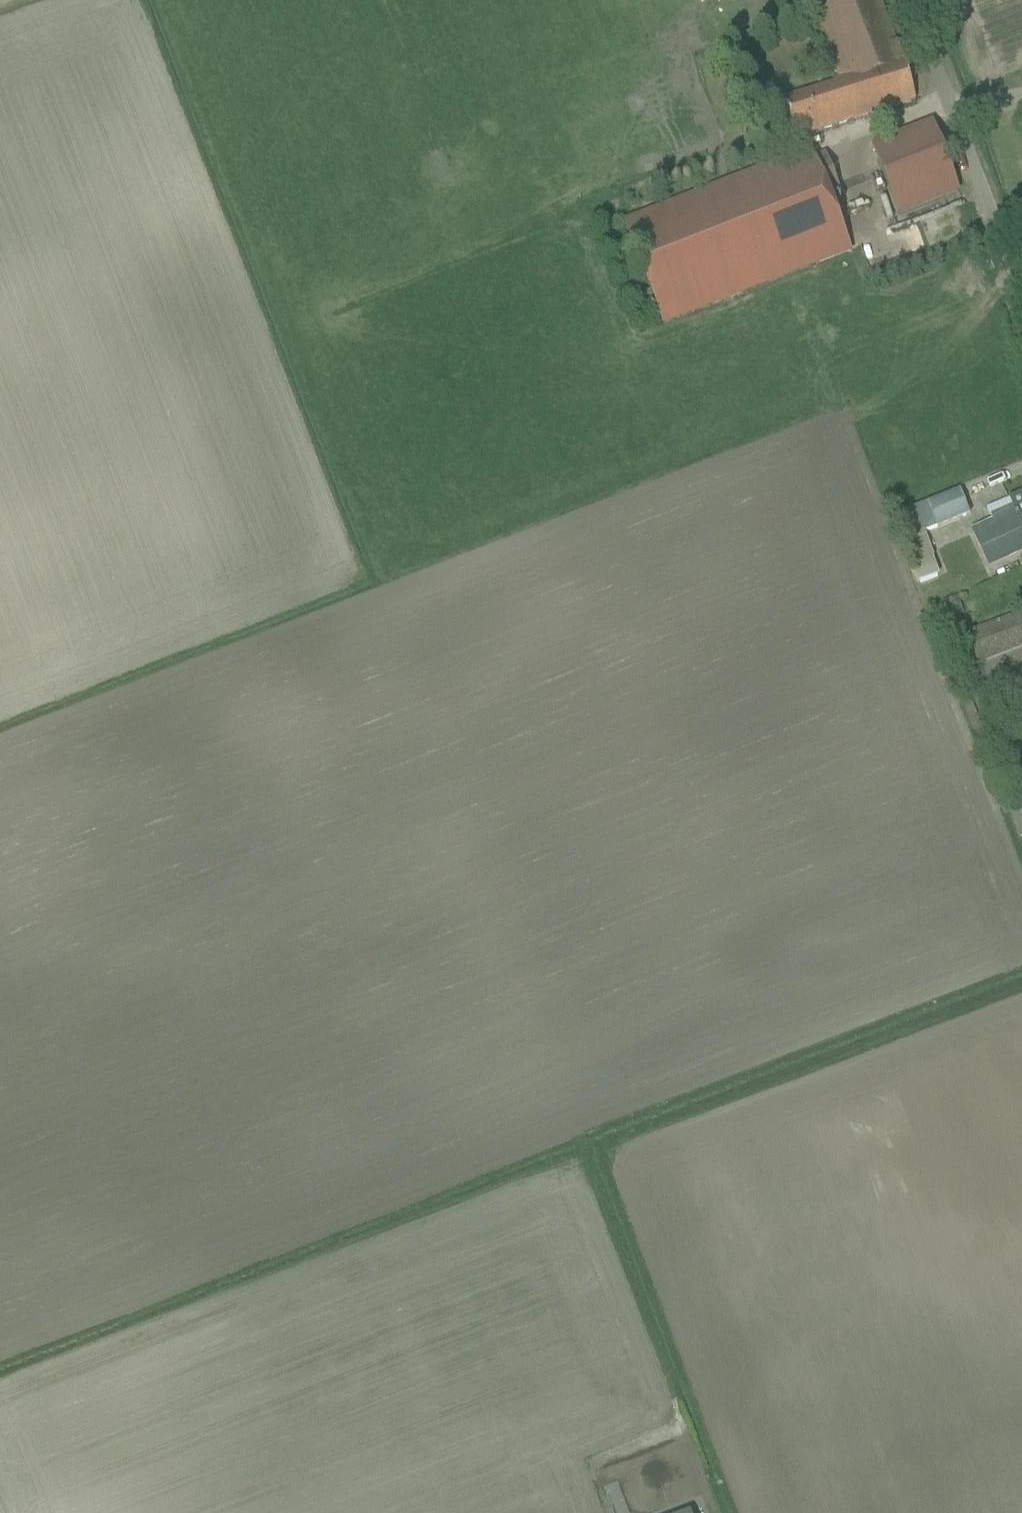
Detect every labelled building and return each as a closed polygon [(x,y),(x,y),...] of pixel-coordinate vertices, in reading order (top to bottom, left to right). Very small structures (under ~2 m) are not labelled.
[(795,139),(916,103),(905,64),(880,0),(808,0),(840,83),(784,100),(795,139)] [(873,149),(888,189),(949,166),(933,126),(873,149)] [(811,151),(625,224),(664,325),(851,252),(811,151)] [(893,518),(919,586),(940,577),(933,561),(935,560),(925,533),(970,515),(961,492),(893,518)] [(1021,527),(1021,494),(1009,500),(1021,527)] [(971,532),(988,569),(1021,553),(1021,527),(1013,507),(990,517),(992,522),(971,532)] [(960,603),(948,607),(952,619),(964,615),(960,603)] [(970,668),(1021,648),(1021,614),(959,637),(970,668)] [(1019,839),(1021,838),(1021,810),(1010,815),(1019,839)]
